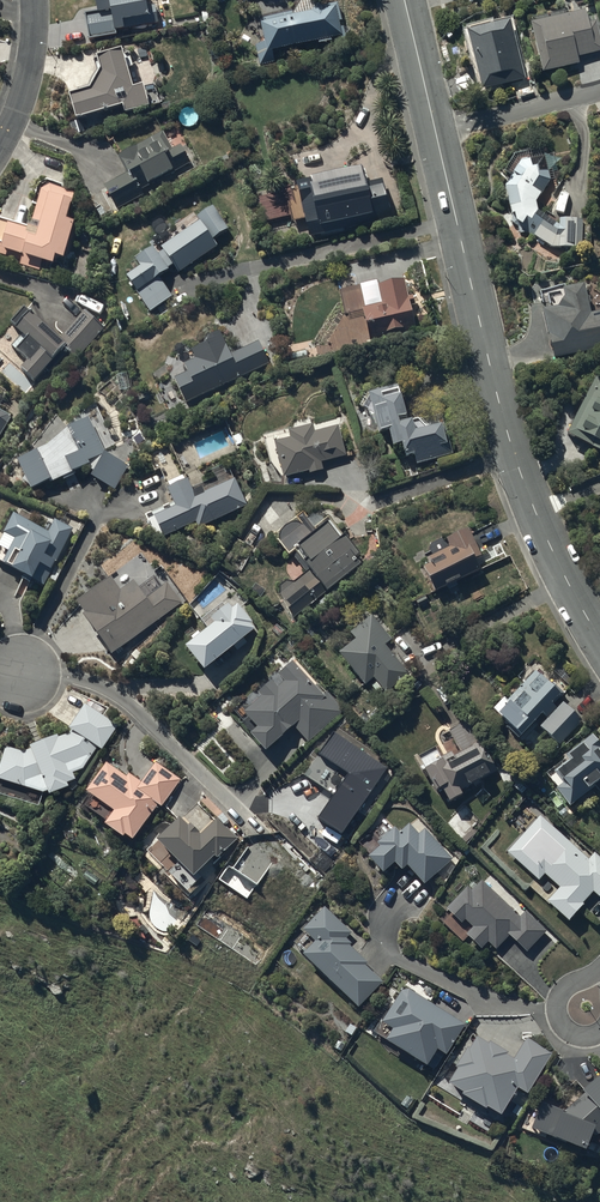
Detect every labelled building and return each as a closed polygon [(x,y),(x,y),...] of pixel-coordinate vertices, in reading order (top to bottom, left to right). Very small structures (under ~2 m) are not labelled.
[(89,41),(117,36),(117,33),(159,25),(155,6),(148,8),(146,0),(95,0),(97,13),(84,15),(89,41)] [(295,15),(259,23),(264,45),(255,47),(260,67),(275,64),(273,55),(319,45),(319,47),(346,40),(338,5),(322,9),(309,0),(305,0),(295,15)] [(543,75),(580,65),(578,58),(599,53),(599,38),(595,19),(588,20),(586,14),(558,21),(558,17),(534,23),(535,27),(531,28),(543,75)] [(467,36),(482,93),(526,80),(518,55),(524,54),(521,44),(516,45),(510,24),(503,26),(501,20),(490,24),(491,28),(467,36)] [(99,68),(87,87),(77,90),(78,95),(69,98),(76,124),(123,110),(125,116),(149,109),(149,108),(161,104),(155,85),(133,92),(126,68),(132,67),(129,56),(123,57),(122,53),(97,61),(99,68)] [(163,133),(119,156),(128,174),(104,187),(116,210),(149,193),(146,188),(191,164),(182,146),(173,151),(163,133)] [(548,185),(555,183),(549,158),(545,159),(544,157),(541,158),(538,148),(515,155),(506,172),(513,176),(510,182),(505,190),(515,224),(521,228),(516,237),(524,241),(529,234),(552,249),(583,249),(583,220),(559,220),(559,226),(539,214),(537,205),(548,185)] [(296,186),(310,239),(392,219),(384,188),(368,192),(363,169),(296,186)] [(31,228),(0,220),(0,256),(21,262),(20,267),(40,272),(42,265),(53,268),(55,260),(64,262),(73,225),(68,224),(76,194),(50,188),(41,192),(31,228)] [(141,269),(127,278),(150,313),(173,298),(159,278),(174,268),(178,274),(217,248),(213,241),(228,231),(213,208),(196,219),(199,223),(161,248),(163,252),(158,256),(153,248),(135,260),(141,269)] [(378,282),(339,292),(345,315),(358,312),(367,345),(417,332),(410,307),(416,306),(413,297),(409,298),(405,283),(380,289),(378,282)] [(555,361),(599,349),(599,312),(592,314),(585,286),(564,291),(566,299),(558,309),(543,313),(555,361)] [(104,329),(84,312),(59,340),(25,311),(11,327),(27,341),(22,346),(17,342),(11,348),(16,352),(15,353),(28,364),(21,372),(35,384),(46,371),(49,374),(67,353),(76,361),(104,329)] [(174,379),(186,404),(269,365),(259,343),(231,355),(220,333),(204,341),(206,344),(191,351),(195,360),(184,365),(187,373),(174,379)] [(127,373),(116,375),(120,392),(131,390),(127,373)] [(567,436),(599,453),(599,379),(597,378),(567,436)] [(442,416),(408,425),(406,417),(408,417),(403,400),(401,401),(397,389),(369,397),(374,414),(376,413),(382,435),(389,433),(394,449),(402,447),(406,460),(415,457),(417,466),(453,456),(442,416)] [(11,419),(10,418),(11,416),(0,409),(0,410),(0,437),(11,419)] [(17,463),(31,492),(50,484),(50,486),(63,481),(64,482),(77,477),(75,474),(88,469),(94,472),(91,479),(116,491),(128,467),(105,456),(90,421),(67,431),(68,433),(47,450),(17,463)] [(278,474),(281,473),(283,480),(309,473),(309,475),(324,471),(322,464),(346,457),(338,429),(315,435),(313,430),(293,435),(292,431),(263,439),(270,464),(278,474)] [(199,530),(247,507),(235,481),(230,484),(222,468),(212,473),(215,480),(192,491),(188,482),(187,483),(183,475),(166,483),(170,491),(167,493),(172,503),(145,516),(152,531),(159,528),(164,539),(196,524),(199,530)] [(291,617),(294,620),(326,593),(327,594),(361,567),(357,562),(362,558),(328,517),(324,521),(322,519),(312,517),(308,520),(304,515),(296,521),(300,525),(299,525),(298,525),(297,525),(296,525),(295,525),(294,525),(293,526),(292,526),(291,526),(290,527),(289,527),(288,528),(287,528),(287,529),(286,529),(285,530),(284,531),(284,532),(283,532),(283,533),(282,534),(281,535),(281,536),(281,537),(280,538),(280,539),(280,540),(280,541),(280,542),(280,543),(278,544),(289,557),(294,553),(304,565),(303,566),(309,572),(294,584),(286,583),(280,588),(280,596),(291,617)] [(73,530),(55,521),(48,534),(14,517),(4,536),(5,537),(0,547),(0,563),(9,567),(8,569),(14,572),(13,574),(33,584),(34,582),(44,587),(73,530)] [(436,595),(480,572),(475,562),(483,558),(469,531),(447,542),(450,549),(427,561),(430,567),(423,570),(436,595)] [(83,619),(112,657),(182,604),(167,584),(147,599),(134,582),(121,592),(111,579),(77,605),(86,617),(83,619)] [(195,642),(186,649),(204,674),(234,650),(237,653),(248,644),(245,641),(255,633),(251,628),(253,627),(238,608),(233,612),(230,609),(226,612),(222,607),(202,624),(208,631),(202,637),(198,632),(192,638),(195,642)] [(410,675),(386,646),(392,641),(372,616),(350,634),(352,636),(335,651),(365,687),(374,680),(386,695),(410,675)] [(323,695),(293,663),(278,676),(284,684),(278,689),(272,682),(258,694),(262,699),(244,715),(257,730),(250,736),(266,754),(294,728),(308,743),(344,710),(326,692),(323,695)] [(522,739),(543,716),(547,719),(539,728),(561,747),(584,722),(560,701),(563,698),(562,697),(565,693),(553,683),(551,685),(536,672),(521,688),(515,682),(505,694),(510,698),(497,713),(503,718),(502,720),(522,739)] [(0,767),(0,797),(39,809),(43,796),(47,794),(49,798),(69,790),(67,786),(76,782),(73,775),(81,772),(98,749),(102,752),(118,725),(84,705),(69,731),(72,733),(59,739),(58,737),(30,748),(30,751),(24,753),(6,748),(0,767)] [(464,798),(462,795),(486,781),(488,784),(496,779),(498,782),(501,780),(469,721),(449,732),(462,755),(455,759),(452,753),(441,758),(436,749),(415,760),(423,774),(425,773),(437,794),(442,791),(450,806),(464,798)] [(593,736),(546,774),(558,790),(557,791),(571,809),(596,789),(599,794),(599,746),(593,736)] [(127,778),(106,765),(86,795),(92,799),(85,809),(107,824),(105,828),(125,841),(126,839),(132,843),(158,806),(162,809),(181,780),(155,763),(142,783),(129,774),(127,778)] [(599,892),(599,857),(595,852),(588,860),(539,815),(505,852),(537,881),(544,874),(558,888),(546,902),(567,921),(583,905),(580,902),(592,889),(598,894),(599,892)] [(180,820),(158,844),(180,866),(169,877),(187,894),(201,880),(198,876),(215,859),(217,861),(238,840),(217,819),(202,835),(191,825),(188,827),(180,820)] [(379,846),(367,856),(380,870),(392,860),(400,868),(405,863),(422,883),(450,859),(424,828),(419,833),(408,821),(398,830),(394,826),(375,842),(379,846)] [(467,884),(444,908),(461,924),(464,920),(472,928),(466,934),(480,948),(486,941),(495,950),(508,937),(525,954),(547,931),(525,910),(518,916),(480,879),(471,889),(467,884)] [(311,942),(300,954),(356,1008),(380,982),(363,965),(366,962),(348,945),(350,943),(346,939),(352,933),(323,905),(298,930),(311,942)] [(399,990),(379,1021),(391,1029),(384,1040),(424,1067),(435,1050),(444,1056),(464,1025),(408,989),(399,990)] [(455,1068),(446,1083),(461,1092),(460,1094),(483,1109),(485,1106),(498,1115),(516,1087),(525,1093),(550,1053),(525,1037),(512,1058),(506,1054),(507,1052),(488,1040),(487,1042),(476,1035),(468,1047),(466,1046),(453,1067),(455,1068)] [(530,1127),(583,1150),(590,1134),(595,1136),(599,1132),(599,1072),(579,1091),(582,1094),(562,1112),(540,1103),(530,1127)]
